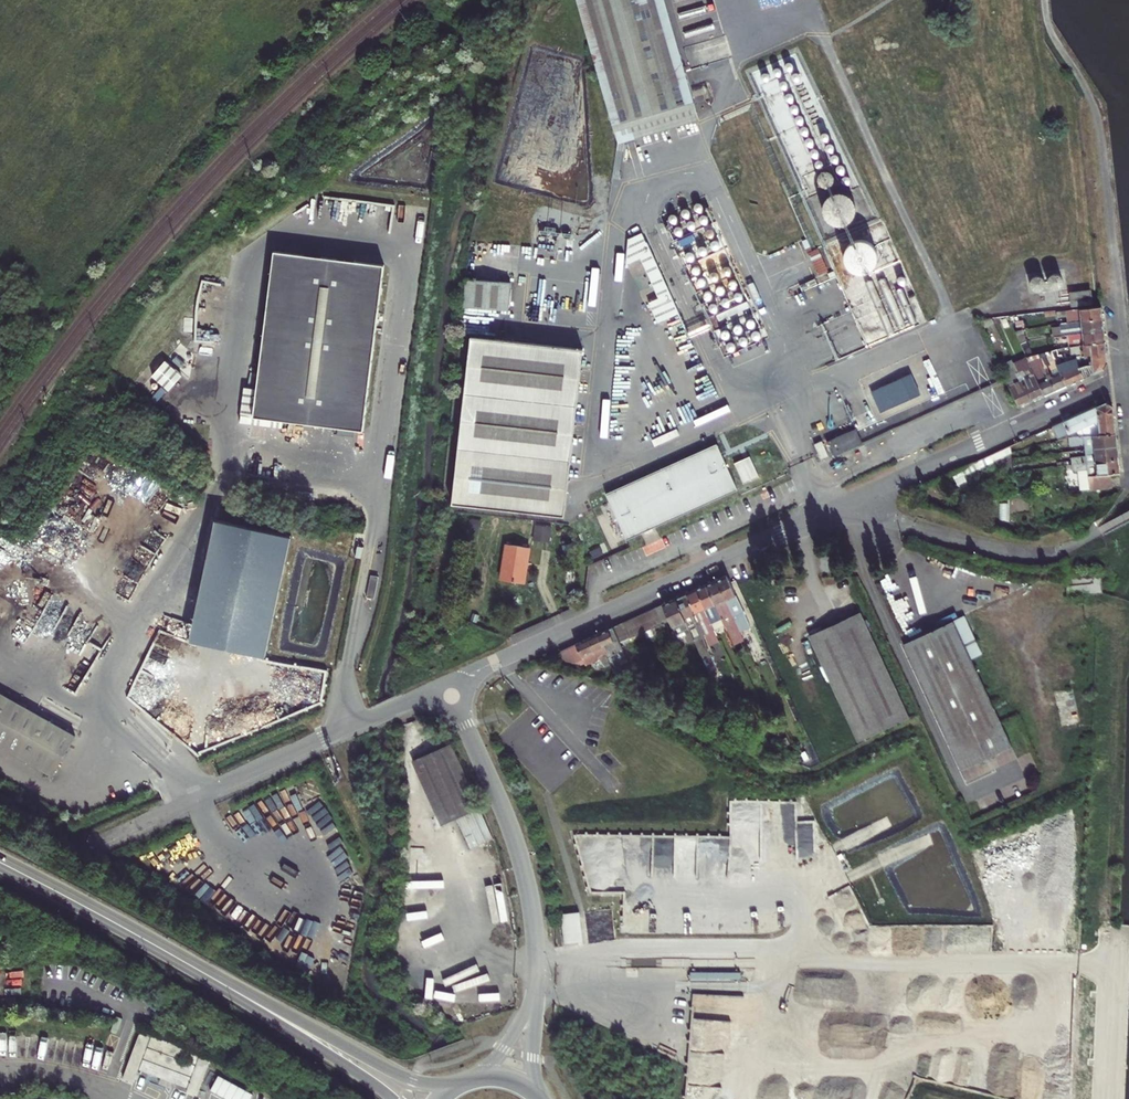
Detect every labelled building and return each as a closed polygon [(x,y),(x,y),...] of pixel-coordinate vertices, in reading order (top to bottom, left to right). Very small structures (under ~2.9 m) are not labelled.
[(612,125),(691,98),(659,0),(572,0),(612,125)] [(793,67),(793,66),(793,64),(792,62),(790,61),(788,61),(787,61),(785,62),(784,64),(784,66),(784,67),(785,69),(787,70),(788,70),(790,70),(792,69),(793,67)] [(781,73),(781,71),(781,69),(780,68),(778,67),(776,66),(775,67),(773,68),(772,69),(772,71),(772,73),(773,74),(774,75),(776,76),(778,75),(780,74),(781,73)] [(768,78),(768,77),(768,75),(767,73),(765,72),(763,72),(762,72),(760,73),(759,75),(759,77),(759,78),(760,80),(762,81),(763,81),(765,81),(767,80),(768,78)] [(800,81),(800,80),(800,78),(799,76),(797,75),(796,75),(794,75),(792,76),(791,78),(791,79),(791,81),(792,83),(794,84),(796,84),(797,84),(799,83),(800,81)] [(788,87),(788,85),(788,83),(787,81),(785,80),(783,79),(780,80),(779,81),(777,83),(777,85),(777,87),(779,89),(780,90),(783,91),(785,90),(787,89),(788,87)] [(796,90),(796,92),(802,104),(803,106),(805,106),(806,107),(808,106),(809,105),(810,104),(810,103),(810,101),(805,90),(804,88),(803,87),(801,86),(800,87),(798,87),(797,89),(796,90)] [(795,103),(795,101),(795,98),(794,96),(792,95),(790,95),(788,95),(786,96),(784,98),(784,100),(784,103),(786,104),(788,106),(790,106),(792,106),(794,105),(795,103)] [(801,118),(801,116),(801,113),(800,112),(798,110),(796,110),(794,110),(792,111),(790,113),(790,116),(790,118),(792,120),(793,121),(796,121),(798,121),(800,120),(801,118)] [(807,114),(807,116),(813,128),(814,129),(816,130),(817,130),(819,130),(820,129),(821,128),(821,126),(821,125),(816,113),(815,111),(814,111),(812,110),(810,110),(809,111),(808,112),(807,114)] [(808,132),(808,130),(808,128),(806,127),(805,125),(803,125),(801,125),(799,126),(798,128),(797,130),(797,132),(799,134),(800,135),(803,136),(805,135),(806,134),(808,132)] [(830,137),(830,135),(830,133),(829,132),(827,130),(826,130),(824,130),(822,131),(821,133),(821,135),(821,136),(822,138),(824,139),(825,139),(827,139),(829,138),(830,137)] [(815,149),(815,147),(815,144),(814,142),(812,141),(810,141),(807,141),(805,142),(804,144),(803,147),(804,149),(805,151),(807,152),(809,153),(812,152),(814,151),(815,149)] [(835,149),(836,147),(835,146),(834,144),(833,143),(831,143),(829,143),(828,144),(827,146),(827,147),(827,149),(828,151),(829,151),(831,152),(833,151),(834,151),(835,149)] [(841,160),(841,159),(841,157),(840,155),(839,154),(837,154),(835,154),(834,155),(833,157),(832,158),(833,160),(834,162),(835,163),(837,163),(839,163),(840,162),(841,160)] [(821,164),(822,162),(822,159),(820,158),(819,156),(817,156),(814,156),(813,158),(811,159),(811,161),(811,164),(813,165),(814,167),(816,167),(818,167),(820,165),(821,164)] [(846,171),(846,170),(846,168),(845,167),(844,166),(842,166),(841,166),(839,167),(838,168),(838,170),(838,171),(839,173),(840,174),(842,174),(844,174),(845,173),(846,171)] [(833,181),(833,179),(833,178),(833,176),(832,175),(831,174),(830,172),(828,172),(827,171),(825,171),(824,171),(822,172),(821,172),(820,173),(818,175),(818,176),(817,178),(817,179),(817,181),(818,182),(818,184),(819,185),(821,186),(822,187),(824,187),(825,187),(827,187),(828,187),(830,186),(831,185),(832,184),(833,182),(833,181)] [(851,182),(851,181),(851,179),(850,178),(849,177),(847,177),(845,177),(844,178),(843,179),(843,181),(843,182),(844,184),(845,185),(847,185),(849,185),(850,184),(851,182)] [(855,214),(856,210),(856,207),(855,204),(853,201),(851,198),(848,196),(845,195),(842,194),(839,193),(836,194),(833,194),(830,196),(827,198),(825,201),(823,204),(822,207),(822,210),(822,213),(823,217),(825,220),(827,222),(829,224),(832,226),(835,227),(839,227),(842,227),(845,226),(848,224),(851,222),(853,220),(854,217),(855,214)] [(699,212),(701,213),(704,211),(705,210),(705,206),(704,205),(703,204),(701,203),(699,204),(698,205),(697,206),(696,208),(697,210),(698,211),(699,212)] [(683,214),(685,218),(688,219),(690,219),(691,218),(693,214),(691,211),(688,210),(685,211),(683,214)] [(703,222),(705,224),(708,224),(710,223),(711,219),(711,218),(710,216),(708,215),(705,215),(703,216),(702,219),(703,222)] [(671,219),(671,223),(672,224),(673,225),(677,225),(679,223),(679,221),(679,219),(677,217),(675,216),(673,217),(671,219)] [(691,230),(695,230),(696,229),(697,227),(697,224),(696,222),(695,221),(693,221),(690,222),(689,224),(688,225),(690,229),(691,230)] [(680,237),(683,235),(684,234),(684,232),(684,230),(682,228),(680,227),(678,228),(677,229),(675,230),(675,232),(676,235),(680,237)] [(699,245),(701,245),(703,245),(704,244),(705,242),(706,240),(705,239),(704,237),(703,236),(701,236),(699,236),(698,237),(697,239),(696,240),(697,242),(698,244),(699,245)] [(715,248),(717,249),(719,250),(720,249),(722,248),(723,247),(723,245),(723,243),(722,242),(720,241),(719,240),(717,241),(715,242),(714,243),(714,245),(715,248)] [(877,261),(877,258),(877,255),(876,252),(874,249),(872,246),(870,244),(867,242),(863,241),(860,241),(857,241),(854,242),(851,244),(848,246),(846,248),(844,251),(843,254),(843,258),(843,261),(844,264),(846,267),(848,270),(850,272),(853,274),(857,274),(860,275),(863,275),(866,274),(869,272),(872,270),(874,267),(876,265),(877,261)] [(683,251),(686,252),(688,252),(690,251),(691,250),(691,248),(691,246),(690,244),(688,243),(687,243),(685,243),(683,244),(682,246),(682,248),(683,251)] [(384,265),(275,251),(253,416),(362,430),(384,265)] [(689,261),(692,262),(694,262),(695,261),(696,259),(697,258),(696,256),(695,254),(694,253),(692,253),(690,253),(689,254),(688,256),(687,257),(688,259),(689,261)] [(720,259),(721,262),(723,263),(725,264),(726,263),(728,263),(729,261),(729,259),(729,257),(727,255),(725,255),(723,255),(721,256),(720,257),(720,259)] [(709,268),(712,270),(714,269),(715,268),(716,267),(717,265),(716,263),(715,262),(714,261),(712,260),(710,261),(709,262),(708,263),(707,265),(709,268)] [(726,273),(730,274),(731,274),(733,273),(734,270),(733,266),(731,265),(730,265),(728,265),(726,266),(725,268),(725,270),(725,271),(726,273)] [(468,303),(512,309),(516,280),(479,275),(472,274),(468,303)] [(1065,285),(1064,281),(1063,278),(1060,276),(1057,275),(1054,275),(1053,275),(1050,277),(1048,279),(1047,282),(1047,285),(1049,290),(1051,292),(1053,292),(1054,293),(1056,293),(1059,292),(1060,292),(1063,290),(1064,287),(1065,285)] [(1031,292),(1034,295),(1037,295),(1042,294),(1043,293),(1045,291),(1045,290),(1046,287),(1045,284),(1044,281),(1042,279),(1040,279),(1037,278),(1033,279),(1031,281),(1029,285),(1029,288),(1031,292)] [(732,287),(735,289),(736,290),(738,289),(740,288),(741,287),(741,283),(740,282),(738,281),(736,280),(735,281),(733,282),(732,283),(732,285),(732,287)] [(719,293),(722,296),(724,296),(726,296),(727,295),(728,293),(728,292),(728,290),(727,288),(726,287),(724,287),(722,287),(721,288),(720,290),(719,292),(719,293)] [(738,298),(740,301),(744,301),(746,300),(747,298),(747,296),(746,293),(744,292),(741,292),(739,293),(738,295),(738,296),(738,298)] [(705,300),(706,301),(708,302),(710,302),(711,302),(713,301),(714,300),(714,298),(714,296),(713,295),(711,294),(710,293),(708,294),(706,294),(705,296),(705,298),(705,300)] [(1067,297),(1069,310),(1070,310),(1090,308),(1088,295),(1067,297)] [(725,306),(728,307),(730,307),(731,306),(733,303),(733,301),(732,299),(730,298),(728,298),(725,299),(724,301),(724,302),(724,304),(725,306)] [(711,312),(713,314),(715,314),(717,314),(718,313),(719,312),(719,308),(717,306),(715,305),(713,305),(711,308),(711,312)] [(1090,308),(1070,310),(1072,323),(1103,319),(1101,306),(1090,308)] [(750,325),(752,328),(754,328),(756,328),(757,327),(759,325),(759,323),(759,322),(756,319),(753,319),(751,320),(750,322),(750,323),(750,325)] [(1103,319),(1072,323),(1073,334),(1104,330),(1103,319)] [(737,330),(738,333),(740,334),(742,334),(745,333),(746,331),(746,330),(746,328),(745,326),(743,325),(742,325),(740,325),(738,326),(737,328),(737,330)] [(1029,354),(1023,328),(1006,332),(1012,357),(1029,354)] [(1104,330),(1073,334),(1074,338),(1084,337),(1085,344),(1105,342),(1104,330)] [(756,339),(759,340),(761,340),(762,339),(763,337),(764,335),(763,334),(762,332),(761,331),(759,331),(757,331),(756,332),(755,334),(755,337),(756,339)] [(724,340),(726,341),(727,341),(729,341),(732,339),(732,337),(732,335),(731,334),(729,333),(727,332),(726,332),(724,333),(723,335),(723,337),(723,339),(724,340)] [(743,344),(747,346),(748,345),(750,344),(751,343),(751,341),(751,339),(750,338),(748,337),(747,336),(745,337),(743,338),(742,339),(742,341),(742,343),(743,344)] [(454,506),(567,518),(571,478),(578,424),(584,368),(586,352),(474,338),(454,506)] [(1105,342),(1085,344),(1083,345),(1084,356),(1086,355),(1107,353),(1105,342)] [(728,348),(729,350),(730,351),(731,352),(733,353),(736,351),(737,350),(738,348),(737,346),(736,345),(735,344),(733,343),(731,344),(730,345),(729,346),(728,348)] [(1088,363),(1080,366),(1084,378),(1105,368),(1108,363),(1107,353),(1086,355),(1088,363)] [(1015,364),(1016,365),(1018,370),(1033,401),(1045,395),(1036,374),(1035,372),(1029,358),(1015,364)] [(1077,360),(1058,365),(1067,386),(1084,378),(1080,366),(1077,360)] [(1019,408),(1033,401),(1018,370),(1016,365),(1015,364),(1015,363),(1008,367),(1006,364),(999,367),(1006,382),(1019,408)] [(1067,386),(1058,365),(1057,363),(1046,368),(1056,391),(1067,386)] [(1035,372),(1036,374),(1045,395),(1056,391),(1046,368),(1035,372)] [(1099,406),(1101,422),(1102,432),(1102,435),(1116,433),(1113,407),(1108,402),(1099,406)] [(1099,406),(1053,427),(1058,439),(1095,423),(1101,422),(1099,406)] [(834,458),(862,445),(856,432),(828,445),(834,458)] [(1116,433),(1102,435),(1094,436),(1070,439),(1071,445),(1085,444),(1086,450),(1118,446),(1116,433)] [(822,463),(830,459),(823,443),(815,447),(822,463)] [(719,446),(607,495),(628,541),(739,491),(723,455),(719,446)] [(1118,446),(1086,450),(1087,456),(1073,458),(1073,464),(1119,459),(1118,446)] [(761,479),(751,458),(736,465),(745,486),(761,479)] [(1119,459),(1073,464),(1074,473),(1081,472),(1081,478),(1113,473),(1121,472),(1119,459)] [(1113,473),(1081,478),(1082,490),(1114,486),(1113,473)] [(216,519),(189,642),(264,659),(291,536),(216,519)] [(825,536),(826,543),(838,541),(837,535),(825,536)] [(531,547),(508,543),(502,578),(525,582),(531,547)] [(827,546),(828,552),(844,550),(843,543),(827,546)] [(731,583),(727,575),(717,580),(735,619),(746,615),(731,583)] [(717,580),(708,584),(726,624),(734,642),(744,638),(735,619),(717,580)] [(697,589),(715,629),(726,624),(708,584),(697,589)] [(697,589),(687,594),(706,635),(710,644),(720,640),(715,629),(697,589)] [(706,635),(687,594),(677,598),(693,632),(704,658),(711,655),(703,636),(706,635)] [(671,621),(679,638),(693,632),(677,598),(663,604),(671,621)] [(663,624),(671,621),(663,604),(655,608),(663,624)] [(598,634),(612,664),(616,672),(627,677),(621,660),(628,657),(622,642),(663,624),(655,608),(598,634)] [(861,613),(810,636),(858,742),(909,719),(861,613)] [(957,619),(963,631),(974,626),(968,614),(957,619)] [(957,619),(907,641),(964,767),(984,758),(988,759),(992,758),(994,754),(1014,744),(974,657),(985,652),(974,626),(963,631),(957,619)] [(612,664),(598,634),(562,650),(567,663),(585,654),(589,664),(601,659),(605,667),(612,664)] [(761,642),(750,646),(755,659),(766,655),(761,642)] [(52,776),(76,736),(0,693),(0,746),(52,776)] [(414,763),(442,827),(456,821),(470,851),(494,840),(481,810),(483,809),(454,745),(414,763)] [(408,846),(409,882),(425,882),(424,845),(408,846)] [(581,914),(563,916),(566,944),(584,943),(581,914)] [(199,1092),(211,1055),(138,1031),(123,1079),(133,1082),(136,1071),(199,1092)] [(253,1093),(218,1075),(210,1090),(228,1098),(250,1098),(253,1093)]
